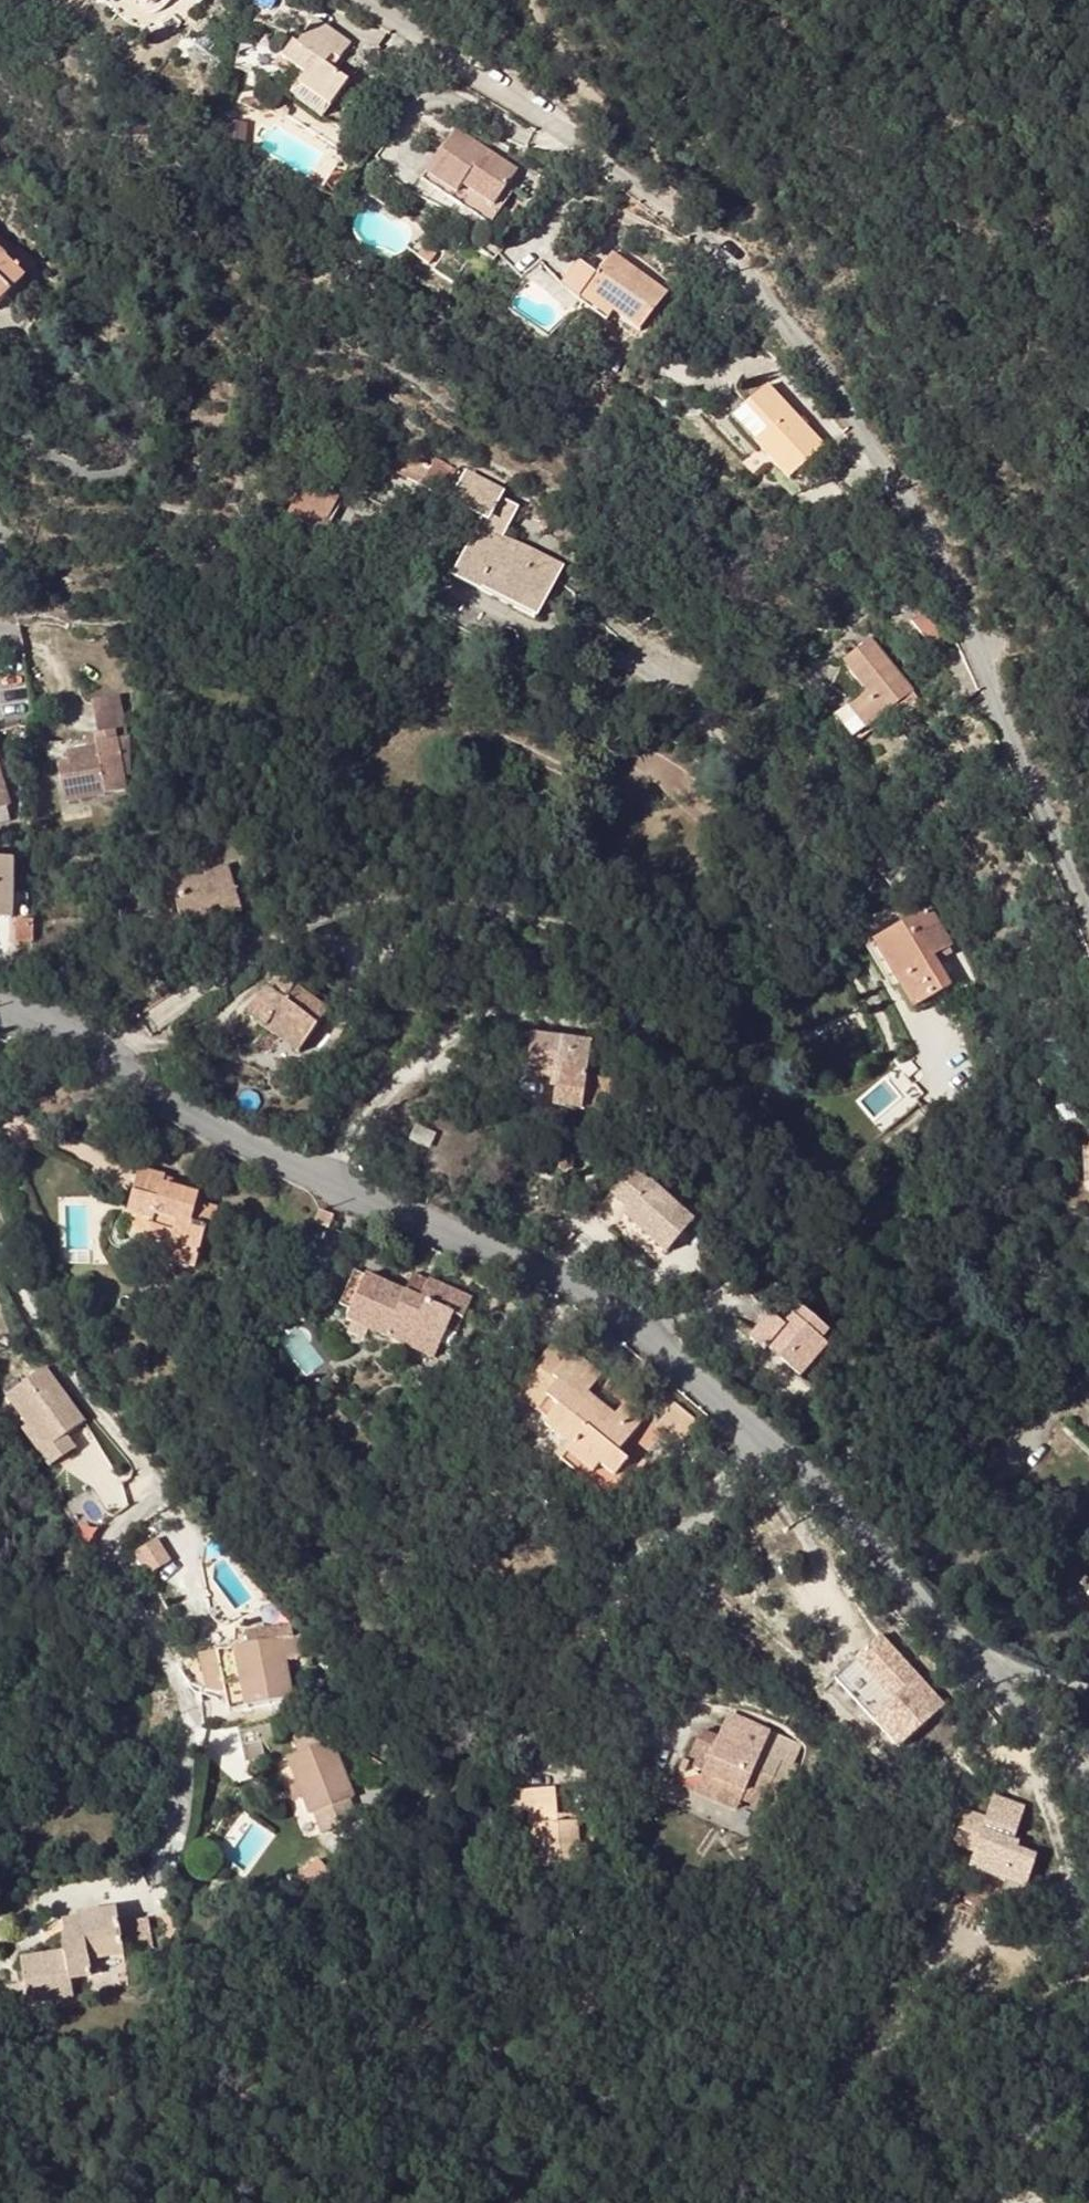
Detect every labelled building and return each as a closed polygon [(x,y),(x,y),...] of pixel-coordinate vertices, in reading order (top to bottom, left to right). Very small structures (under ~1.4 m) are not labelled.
[(154,7),(161,0),(137,0),(137,1),(139,4),(141,6),(144,7),(148,8),(151,8),(154,7)] [(326,67),(333,57),(340,62),(352,45),(317,21),(298,48),(294,45),(283,59),(295,69),(305,76),(298,87),(330,111),(349,85),(333,73),(326,67)] [(333,73),(340,62),(333,57),(326,67),(333,73)] [(295,69),(281,88),(324,120),(330,111),(298,87),(305,76),(295,69)] [(520,173),(457,132),(423,182),(491,227),(500,214),(495,210),(520,173)] [(440,254),(429,247),(423,257),(433,265),(440,254)] [(19,248),(6,261),(25,278),(37,265),(19,248)] [(27,280),(25,278),(6,261),(0,255),(0,308),(9,299),(27,280)] [(669,295),(613,255),(585,293),(615,314),(641,333),(669,295)] [(27,280),(9,299),(22,311),(40,292),(27,280)] [(610,322),(615,314),(585,293),(580,301),(610,322)] [(822,451),(764,388),(729,422),(787,484),(822,451)] [(415,462),(406,458),(398,475),(406,479),(415,462)] [(441,498),(456,471),(436,460),(432,470),(415,462),(406,479),(441,498)] [(454,504),(468,477),(456,471),(441,498),(454,504)] [(524,565),(530,553),(502,540),(518,508),(501,500),(503,495),(468,477),(454,504),(485,520),(455,579),(495,599),(500,590),(521,601),(517,610),(536,620),(556,582),(524,565)] [(339,499),(307,483),(289,517),(322,534),(339,499)] [(556,582),(562,570),(530,553),(524,565),(556,582)] [(500,590),(495,599),(517,610),(521,601),(500,590)] [(953,645),(926,611),(913,622),(939,656),(953,645)] [(868,693),(849,707),(867,730),(893,709),(914,692),(874,641),(845,663),(868,693)] [(914,692),(893,709),(899,716),(920,700),(914,692)] [(89,707),(95,737),(114,733),(128,730),(121,699),(89,707)] [(114,733),(95,737),(98,751),(68,757),(71,771),(59,773),(65,803),(127,791),(124,780),(131,778),(128,730),(114,733)] [(12,919),(14,866),(0,866),(0,919),(12,919)] [(198,919),(215,913),(216,919),(240,911),(227,871),(172,889),(185,930),(200,925),(198,919)] [(879,951),(900,985),(915,1008),(950,988),(933,956),(953,945),(933,911),(892,935),(896,941),(879,951)] [(198,919),(200,925),(216,919),(215,913),(198,919)] [(16,945),(34,945),(34,923),(15,923),(16,945)] [(868,949),(891,990),(900,985),(879,951),(896,941),(892,935),(868,949)] [(303,1048),(327,1014),(284,985),(275,997),(266,992),(248,1019),(275,1039),(280,1032),(303,1048)] [(275,1039),(297,1056),(303,1048),(280,1032),(275,1039)] [(555,1107),(583,1111),(583,1107),(588,1075),(592,1046),(534,1036),(531,1058),(543,1060),(542,1069),(561,1072),(555,1107)] [(543,1060),(531,1058),(529,1067),(542,1069),(543,1060)] [(610,1078),(588,1075),(583,1107),(606,1110),(610,1078)] [(1050,1087),(1047,1079),(1041,1081),(1044,1089),(1050,1087)] [(401,1108),(389,1116),(393,1123),(405,1114),(401,1108)] [(429,1130),(416,1125),(410,1139),(422,1144),(430,1147),(436,1132),(429,1130)] [(392,1154),(393,1141),(384,1140),(383,1153),(392,1154)] [(624,1217),(668,1255),(694,1225),(633,1172),(613,1196),(630,1211),(624,1217)] [(147,1241),(170,1247),(166,1260),(194,1268),(202,1241),(205,1228),(212,1230),(217,1210),(195,1205),(198,1196),(162,1186),(165,1180),(138,1173),(126,1217),(152,1223),(147,1241)] [(162,1186),(198,1196),(199,1189),(165,1180),(162,1186)] [(314,1224),(321,1227),(326,1215),(319,1213),(314,1224)] [(333,1218),(326,1215),(321,1227),(328,1230),(333,1218)] [(205,1228),(202,1241),(208,1242),(212,1230),(205,1228)] [(735,1277),(727,1268),(713,1277),(724,1286),(735,1277)] [(338,1308),(350,1312),(346,1324),(434,1360),(446,1333),(453,1315),(464,1319),(471,1301),(427,1282),(419,1301),(405,1295),(354,1274),(338,1308)] [(405,1295),(419,1301),(427,1282),(414,1276),(405,1295)] [(785,1328),(770,1316),(751,1338),(766,1351),(770,1348),(803,1377),(829,1348),(823,1342),(829,1335),(801,1310),(785,1328)] [(453,1315),(446,1333),(457,1337),(464,1319),(453,1315)] [(553,1349),(526,1381),(546,1398),(558,1408),(544,1425),(572,1447),(566,1454),(591,1475),(598,1466),(614,1477),(627,1462),(617,1454),(639,1426),(621,1410),(615,1417),(605,1428),(595,1421),(599,1416),(580,1401),(586,1393),(599,1379),(570,1356),(567,1361),(553,1349)] [(31,1426),(49,1450),(69,1435),(89,1421),(50,1367),(9,1397),(31,1426)] [(595,1421),(605,1428),(615,1417),(586,1393),(580,1401),(599,1416),(595,1421)] [(666,1429),(685,1446),(699,1428),(677,1408),(662,1425),(666,1429)] [(79,1448),(69,1435),(49,1450),(31,1426),(26,1430),(53,1468),(79,1448)] [(566,1454),(560,1463),(607,1500),(634,1468),(627,1462),(614,1477),(598,1466),(591,1475),(566,1454)] [(138,1554),(155,1575),(176,1559),(160,1537),(138,1554)] [(273,1628),(276,1642),(279,1642),(292,1640),(290,1625),(273,1628)] [(245,1632),(248,1647),(276,1642),(273,1628),(245,1632)] [(838,1673),(899,1750),(952,1709),(891,1631),(838,1673)] [(294,1639),(292,1640),(279,1642),(284,1662),(297,1660),(294,1639)] [(284,1662),(279,1642),(276,1642),(248,1647),(217,1653),(224,1689),(229,1711),(292,1700),(284,1662)] [(204,1693),(224,1689),(217,1653),(197,1656),(204,1693)] [(400,1717),(389,1710),(384,1717),(395,1725),(400,1717)] [(736,1711),(733,1720),(763,1732),(767,1721),(748,1713),(736,1711)] [(800,1748),(763,1732),(733,1720),(728,1717),(718,1739),(701,1732),(684,1767),(701,1774),(697,1783),(741,1803),(745,1794),(763,1803),(766,1794),(782,1800),(796,1767),(792,1765),(800,1748)] [(273,1741),(268,1723),(239,1729),(243,1749),(259,1744),(273,1741)] [(339,1826),(342,1833),(358,1826),(348,1800),(353,1797),(331,1741),(324,1744),(319,1727),(292,1739),(298,1755),(289,1758),(301,1787),(290,1791),(295,1803),(304,1799),(310,1814),(315,1812),(323,1832),(339,1826)] [(246,1763),(264,1760),(259,1744),(243,1749),(246,1763)] [(386,1766),(356,1749),(352,1754),(382,1773),(386,1766)] [(741,1803),(697,1783),(692,1792),(736,1813),(741,1803)] [(590,1816),(572,1817),(573,1826),(557,1827),(556,1818),(555,1792),(524,1794),(525,1814),(532,1813),(534,1851),(546,1851),(547,1870),(584,1868),(583,1849),(592,1849),(590,1816)] [(741,1803),(760,1811),(763,1803),(745,1794),(741,1803)] [(1020,1843),(1033,1805),(1000,1795),(976,1870),(1034,1888),(1046,1851),(1020,1843)] [(956,1846),(973,1850),(982,1812),(965,1808),(956,1846)] [(557,1827),(573,1826),(572,1817),(556,1818),(557,1827)] [(358,1826),(342,1833),(344,1838),(360,1832),(358,1826)] [(548,1875),(547,1870),(546,1851),(534,1851),(523,1852),(525,1876),(548,1875)] [(483,1862),(478,1854),(471,1861),(477,1867),(483,1862)] [(319,1861),(298,1876),(310,1892),(331,1877),(319,1861)] [(73,1934),(118,1927),(116,1911),(76,1917),(77,1920),(63,1922),(64,1930),(68,1930),(73,1934)] [(150,1916),(126,1918),(127,1937),(152,1935),(150,1916)] [(63,1955),(21,1962),(28,2005),(74,1998),(71,1982),(93,1978),(90,1962),(123,1957),(118,1927),(73,1934),(68,1930),(64,1930),(62,1933),(63,1955)]
